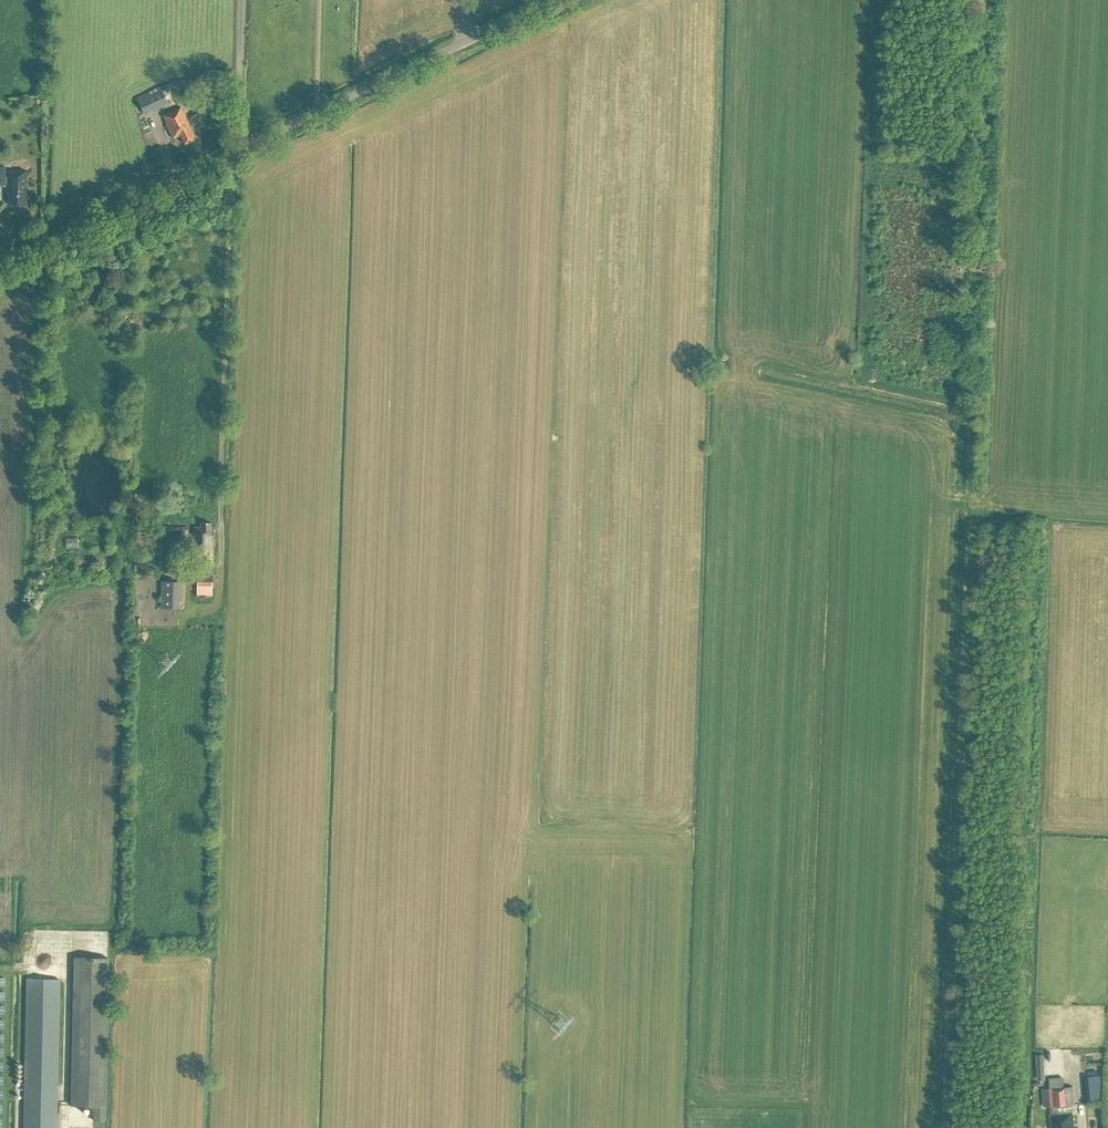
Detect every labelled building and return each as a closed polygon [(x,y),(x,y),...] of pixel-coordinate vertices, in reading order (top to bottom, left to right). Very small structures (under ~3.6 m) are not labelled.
[(168,103),(163,94),(169,91),(166,84),(137,98),(145,114),(168,103)] [(181,107),(163,115),(166,122),(165,123),(173,138),(180,135),(185,144),(193,140),(192,137),(194,136),(181,107)] [(5,176),(5,167),(0,167),(0,185),(8,185),(8,204),(26,204),(26,189),(27,189),(27,179),(26,179),(26,171),(8,171),(8,176),(5,176)] [(198,561),(198,563),(212,564),(213,535),(210,535),(210,522),(201,522),(200,527),(193,527),(192,561),(198,561)] [(81,546),(81,536),(67,536),(67,546),(81,546)] [(197,595),(211,596),(212,575),(198,575),(197,595)] [(179,582),(162,581),(161,607),(178,608),(179,582)] [(92,1120),(105,1121),(109,958),(73,957),(70,1106),(93,1106),(92,1120)] [(60,979),(26,978),(23,1127),(59,1127),(59,1114),(57,1114),(60,979)] [(1073,1113),(1072,1113),(1071,1104),(1074,1104),(1073,1086),(1064,1087),(1063,1077),(1048,1078),(1050,1106),(1053,1106),(1053,1114),(1050,1115),(1051,1127),(1074,1127),(1073,1113)]
